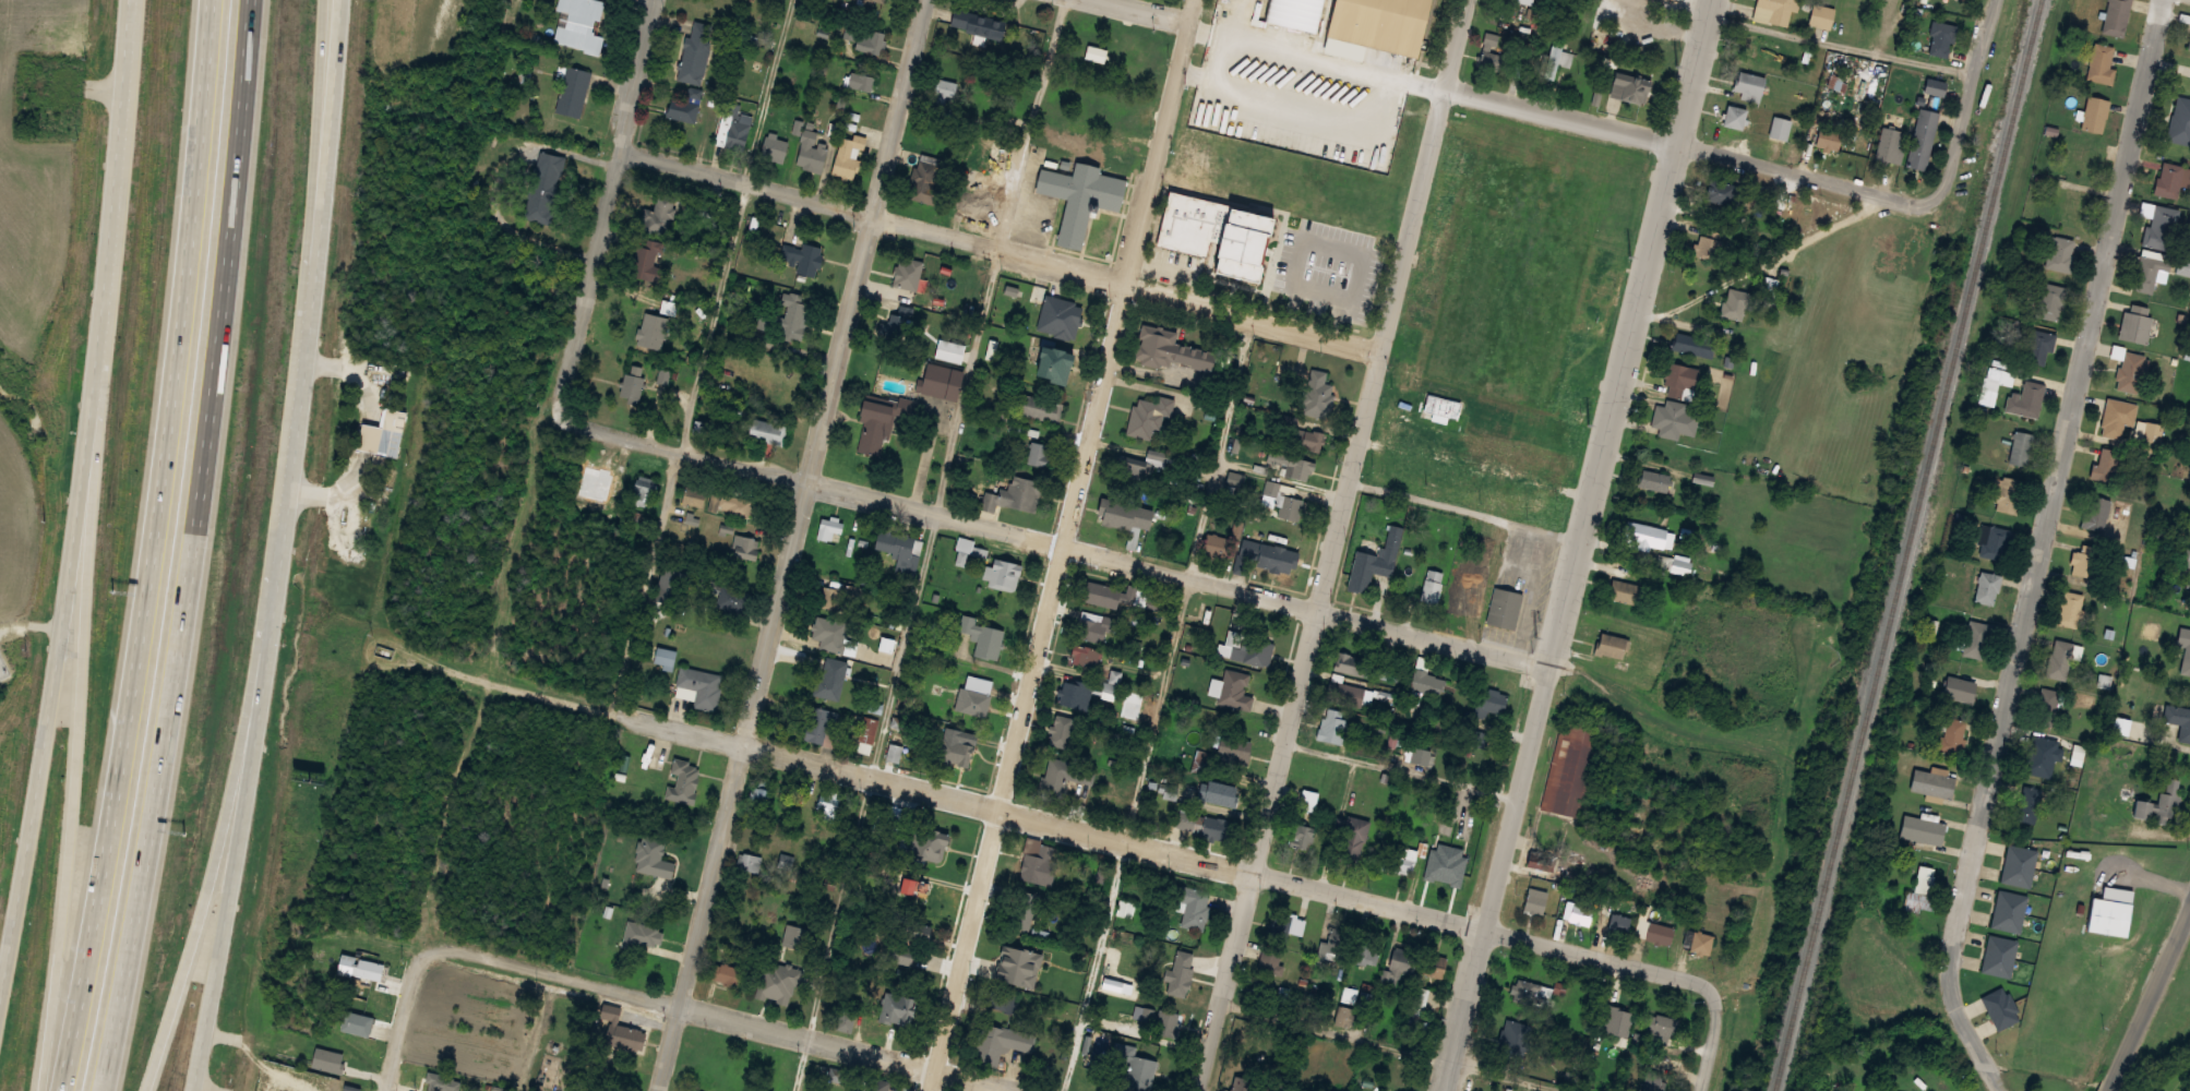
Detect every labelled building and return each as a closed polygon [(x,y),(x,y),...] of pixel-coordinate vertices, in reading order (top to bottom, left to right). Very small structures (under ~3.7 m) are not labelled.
[(552,10),(554,0),(597,0),(601,1),(596,22),(591,21),(589,31),(590,32),(590,34),(596,36),(600,39),(596,56),(581,52),(581,49),(554,43),(552,34),(558,11),(552,10)] [(1301,31),(1312,33),(1319,0),(1265,0),(1260,21),(1301,31)] [(1363,44),(1372,46),(1417,57),(1432,0),(1334,0),(1326,34),(1363,44)] [(1751,16),(1756,0),(1799,0),(1795,13),(1790,11),(1785,26),(1751,16)] [(1890,14),(1894,1),(1890,0),(1881,0),(1878,11),(1890,14)] [(1946,5),(1947,0),(1957,0),(1962,1),(1960,9),(1946,5)] [(2131,0),(2108,0),(2102,31),(2125,35),(2131,0)] [(1828,28),(1834,8),(1815,2),(1808,23),(1828,28)] [(1004,21),(1001,39),(965,32),(966,28),(950,24),(954,10),(1004,21)] [(1928,37),(1953,44),(1958,26),(1934,20),(1928,37)] [(692,21),(714,25),(699,85),(674,79),(684,37),(687,38),(692,21)] [(1483,44),(1499,48),(1504,32),(1487,27),(1483,44)] [(870,29),(884,34),(878,55),(851,48),(855,33),(869,36),(870,29)] [(1312,33),(1321,43),(1362,52),(1363,44),(1372,46),(1367,62),(1331,55),(1292,217),(1279,272),(1272,268),(1274,254),(1258,250),(1259,243),(1274,247),(1282,215),(1284,209),(1302,135),(1291,134),(1293,125),(1304,127),(1312,94),(1304,96),(1306,87),(1314,88),(1324,52),(1316,51),(1301,31),(1312,33)] [(1542,79),(1553,81),(1557,63),(1571,67),(1576,52),(1568,52),(1569,43),(1563,40),(1564,35),(1553,33),(1542,79)] [(2084,77),(2111,84),(2115,71),(2109,69),(2115,46),(2093,40),(2084,77)] [(1800,61),(1811,64),(1817,49),(1806,46),(1800,61)] [(2189,99),(2189,65),(2183,64),(2177,97),(2189,99)] [(564,67),(590,73),(578,119),(552,112),(564,67)] [(1761,103),(1768,77),(1738,70),(1733,88),(1739,91),(1737,97),(1761,103)] [(1646,104),(1651,80),(1613,71),(1608,83),(1624,86),(1619,99),(1636,105),(1636,100),(1646,104)] [(850,74),(860,76),(860,74),(873,77),(869,93),(847,87),(850,74)] [(938,77),(956,82),(952,99),(935,95),(938,77)] [(1922,97),(1943,103),(1947,91),(1925,85),(1922,97)] [(2085,94),(2080,129),(2101,132),(2104,118),(2108,119),(2113,99),(2085,94)] [(741,152),(714,143),(727,98),(741,101),(739,108),(754,112),(741,152)] [(665,117),(668,100),(686,105),(682,121),(665,117)] [(1720,124),(1743,131),(1749,108),(1726,101),(1720,124)] [(2169,106),(2189,110),(2189,152),(2163,147),(2169,106)] [(1904,163),(1925,168),(1939,115),(1918,109),(1904,163)] [(1772,116),(1791,119),(1786,141),(1769,137),(1772,116)] [(797,119),(804,121),(803,128),(816,131),(813,144),(791,139),(797,119)] [(2058,136),(2060,129),(2048,125),(2046,133),(2058,136)] [(1818,127),(1841,132),(1836,149),(1815,145),(1818,127)] [(1881,127),(1901,131),(1898,146),(1904,147),(1901,167),(1882,163),(1884,151),(1877,148),(1881,127)] [(851,178),(831,173),(841,137),(851,141),(853,132),(866,135),(863,148),(851,146),(849,158),(855,159),(851,178)] [(766,136),(783,141),(779,157),(762,153),(766,136)] [(821,171),(794,164),(800,143),(826,151),(821,171)] [(541,152),(567,158),(550,225),(524,217),(541,152)] [(919,160),(937,164),(929,202),(910,199),(919,160)] [(1040,168),(1070,176),(1075,161),(1099,167),(1098,173),(1127,180),(1120,211),(1091,204),(1080,250),(1055,243),(1066,197),(1034,191),(1040,168)] [(2177,200),(2180,185),(2189,188),(2189,183),(2189,167),(2164,161),(2161,178),(2154,177),(2151,194),(2177,200)] [(1213,163),(1211,169),(1241,176),(1250,213),(1256,214),(1261,211),(1282,215),(1284,209),(1255,205),(1246,170),(1213,163)] [(1704,199),(1728,205),(1734,184),(1709,179),(1704,199)] [(2059,185),(2063,187),(2063,185),(2084,190),(2081,209),(2083,209),(2080,225),(2051,219),(2054,206),(2059,207),(2061,196),(2057,195),(2059,185)] [(1250,280),(1258,250),(1259,243),(1266,216),(1256,214),(1250,213),(1226,206),(1228,201),(1169,187),(1154,245),(1210,259),(1207,271),(1250,280)] [(657,193),(673,196),(666,236),(641,230),(646,208),(654,211),(657,193)] [(701,197),(717,202),(713,217),(696,213),(701,197)] [(2154,204),(2179,209),(2171,251),(2140,245),(2144,225),(2150,226),(2154,204)] [(2048,235),(2055,237),(2055,235),(2074,239),(2070,254),(2073,254),(2070,272),(2044,266),(2047,252),(2045,252),(2048,235)] [(1699,236),(1721,241),(1715,263),(1694,257),(1699,236)] [(637,245),(645,248),(647,238),(665,242),(662,254),(656,252),(651,271),(632,266),(637,245)] [(821,247),(813,277),(795,273),(798,266),(778,261),(782,242),(801,247),(802,242),(821,247)] [(2140,254),(2169,262),(2167,271),(2157,268),(2152,292),(2132,288),(2140,254)] [(920,297),(907,293),(910,281),(888,276),(893,256),(926,265),(920,297)] [(2180,257),(2189,260),(2189,276),(2176,273),(2179,257),(2180,257)] [(2042,281),(2065,286),(2057,320),(2034,314),(2042,281)] [(1740,321),(1720,315),(1723,300),(1726,300),(1728,288),(1752,293),(1749,307),(1744,305),(1740,321)] [(790,290),(812,296),(802,338),(780,334),(782,326),(776,324),(759,321),(762,311),(783,316),(787,304),(780,303),(783,291),(790,293),(790,290)] [(930,295),(946,298),(943,312),(926,308),(930,295)] [(1054,297),(1089,305),(1086,320),(1077,317),(1074,333),(1046,326),(1054,297)] [(902,340),(881,335),(884,322),(889,323),(891,313),(898,314),(902,302),(919,307),(916,320),(908,319),(902,340)] [(698,332),(701,307),(661,303),(660,312),(685,315),(683,330),(698,332)] [(2132,303),(2150,307),(2143,343),(2125,339),(2132,303)] [(1172,362),(1168,368),(1159,370),(1139,365),(1141,359),(1134,357),(1142,323),(1177,332),(1175,344),(1210,352),(1206,370),(1172,362)] [(2032,328),(2055,334),(2050,351),(2047,350),(2044,364),(2024,360),(2032,328)] [(1671,349),(1711,358),(1714,343),(1674,335),(1671,349)] [(1039,345),(1070,353),(1062,385),(1045,381),(1046,377),(1031,373),(1039,345)] [(2121,349),(2141,353),(2132,391),(2113,386),(2121,349)] [(930,362),(962,371),(955,399),(922,391),(930,362)] [(1668,362),(1663,383),(1683,389),(1684,384),(1694,387),(1697,371),(1688,370),(1688,364),(1668,362)] [(636,401),(618,396),(624,373),(629,374),(631,364),(643,368),(641,376),(643,376),(636,401)] [(659,368),(670,371),(667,384),(656,381),(659,368)] [(2025,379),(2044,384),(2035,418),(2004,410),(2009,396),(2011,397),(2012,391),(2022,393),(2025,379)] [(858,452),(864,420),(858,418),(862,397),(865,398),(866,393),(896,400),(897,395),(908,397),(903,416),(895,413),(889,439),(883,437),(878,456),(858,452)] [(1063,404),(1058,423),(1019,413),(1025,394),(1063,404)] [(1159,395),(1175,399),(1171,417),(1164,415),(1160,430),(1154,428),(1152,440),(1126,433),(1134,405),(1137,406),(1138,398),(1158,403),(1159,395)] [(1464,405),(1460,420),(1451,418),(1449,425),(1432,421),(1434,412),(1425,410),(1429,395),(1464,405)] [(2108,397),(2138,404),(2133,425),(2123,423),(2120,439),(2101,434),(2108,397)] [(1652,427),(1659,427),(1658,434),(1679,441),(1680,433),(1695,435),(1699,413),(1688,410),(1689,403),(1668,398),(1666,405),(1656,404),(1652,427)] [(403,412),(395,457),(373,454),(356,451),(361,424),(379,428),(383,408),(403,412)] [(752,417),(786,424),(780,445),(747,437),(752,417)] [(2137,419),(2163,424),(2158,452),(2131,446),(2137,419)] [(1325,433),(1319,453),(1308,449),(1309,447),(1301,445),(1303,434),(1312,436),(1314,430),(1325,433)] [(2015,430),(2034,434),(2027,465),(2009,460),(2015,430)] [(1032,441),(1051,445),(1045,466),(1027,463),(1032,441)] [(2102,447),(2119,451),(2113,481),(2090,476),(2093,463),(2097,465),(2102,447)] [(1149,448),(1168,453),(1164,466),(1146,460),(1149,448)] [(1271,449),(1316,460),(1311,481),(1281,473),(1282,467),(1267,464),(1271,449)] [(1122,454),(1146,460),(1141,473),(1118,467),(1122,454)] [(603,495),(589,492),(595,467),(599,468),(600,464),(609,466),(608,469),(615,471),(613,480),(608,479),(603,495)] [(1641,468),(1670,473),(1667,490),(1639,484),(1641,468)] [(1231,470),(1246,475),(1243,485),(1228,481),(1231,470)] [(637,473),(657,479),(650,502),(630,496),(637,473)] [(1034,513),(1043,483),(1012,475),(1008,489),(1001,488),(998,494),(986,491),(982,509),(995,513),(997,503),(1034,513)] [(1281,507),(1262,503),(1268,479),(1281,482),(1283,476),(1296,479),(1295,485),(1297,485),(1295,496),(1294,497),(1285,494),(1282,507),(1281,507)] [(1996,478),(2002,479),(2002,476),(2023,481),(2014,514),(1996,509),(1998,501),(1990,499),(1996,478)] [(681,502),(702,507),(705,492),(685,487),(681,502)] [(750,500),(745,518),(727,513),(728,506),(717,504),(715,509),(707,507),(713,490),(750,500)] [(1285,494),(1294,497),(1304,500),(1303,503),(1299,520),(1280,516),(1282,507),(1285,494)] [(2093,496),(2110,500),(2104,532),(2081,527),(2084,513),(2090,514),(2093,496)] [(1152,508),(1148,529),(1139,527),(1135,549),(1126,547),(1129,530),(1100,524),(1102,514),(1096,513),(1099,497),(1152,508)] [(821,517),(842,521),(840,532),(833,530),(830,541),(816,538),(821,517)] [(1627,539),(1664,547),(1668,528),(1630,520),(1627,539)] [(1347,589),(1364,594),(1371,572),(1391,577),(1405,526),(1393,523),(1387,547),(1380,546),(1378,554),(1357,549),(1347,589)] [(1988,525),(2010,529),(2002,561),(1979,555),(1982,543),(1978,542),(1982,524),(1988,526),(1988,525)] [(879,530),(924,540),(917,576),(895,571),(898,559),(891,556),(893,552),(875,548),(879,530)] [(1208,532),(1226,537),(1222,553),(1204,549),(1208,532)] [(737,533),(758,539),(753,560),(731,554),(737,533)] [(1248,575),(1233,571),(1243,538),(1258,542),(1248,575)] [(1300,552),(1295,567),(1291,565),(1289,572),(1256,563),(1261,541),(1300,552)] [(2070,573),(2072,564),(2069,563),(2072,551),(2075,552),(2075,550),(2080,551),(2081,543),(2095,547),(2089,577),(2070,573)] [(2185,549),(2189,550),(2189,568),(2180,566),(2185,549)] [(995,586),(986,574),(992,553),(998,554),(1000,550),(1022,556),(1013,591),(995,586)] [(653,598),(660,566),(710,579),(707,589),(683,583),(678,604),(653,598)] [(1487,566),(1495,567),(1493,583),(1486,582),(1487,566)] [(1421,599),(1437,603),(1445,574),(1428,568),(1421,599)] [(1980,571),(2002,576),(1998,592),(1996,592),(1992,606),(1974,601),(1978,582),(1977,582),(1980,571)] [(862,575),(874,578),(872,586),(860,583),(862,575)] [(1633,602),(1638,583),(1613,577),(1609,597),(1633,602)] [(1082,600),(1115,607),(1116,599),(1159,609),(1162,599),(1150,596),(1151,589),(1129,584),(1127,592),(1121,590),(1121,588),(1084,579),(1081,589),(1086,590),(1082,600)] [(1456,609),(1475,613),(1482,584),(1463,580),(1456,609)] [(824,586),(839,589),(841,582),(866,588),(860,612),(829,603),(827,610),(818,607),(824,586)] [(749,592),(744,612),(715,604),(719,585),(749,592)] [(1496,587),(1527,595),(1517,631),(1486,623),(1496,587)] [(2063,590),(2083,595),(2075,627),(2056,623),(2063,590)] [(1206,614),(1205,600),(1192,601),(1193,614),(1206,614)] [(1100,643),(1074,636),(1080,609),(1117,619),(1115,631),(1103,628),(1100,643)] [(1003,630),(995,660),(973,655),(977,640),(969,638),(971,633),(959,630),(962,614),(976,618),(973,625),(980,626),(980,624),(1003,630)] [(816,615),(848,622),(847,624),(849,625),(843,652),(819,647),(822,639),(812,637),(816,615)] [(1970,620),(1990,624),(1983,658),(1962,654),(1970,620)] [(2180,625),(2189,627),(2189,647),(2176,644),(2180,625)] [(1597,652),(1625,660),(1630,638),(1603,631),(1597,652)] [(1273,642),(1267,666),(1240,659),(1240,656),(1234,654),(1240,633),(1273,642)] [(2055,639),(2073,644),(2066,680),(2046,675),(2055,639)] [(1072,644),(1100,649),(1097,667),(1068,661),(1072,644)] [(657,646),(674,649),(670,670),(661,668),(662,663),(654,661),(657,646)] [(1373,678),(1335,670),(1336,661),(1340,661),(1341,651),(1366,657),(1365,662),(1376,664),(1373,678)] [(1410,690),(1439,696),(1444,679),(1431,675),(1435,656),(1419,652),(1410,690)] [(825,656),(848,661),(838,700),(812,694),(816,675),(821,676),(825,656)] [(680,664),(726,675),(717,711),(693,706),(695,697),(673,692),(680,664)] [(1380,676),(1398,680),(1400,671),(1396,670),(1396,664),(1390,664),(1390,668),(1383,667),(1380,676)] [(1113,700),(1100,697),(1104,681),(1108,681),(1111,668),(1124,671),(1121,685),(1116,684),(1113,700)] [(1226,668),(1250,674),(1245,694),(1255,696),(1252,712),(1218,704),(1226,668)] [(1961,670),(1979,674),(1972,706),(1953,702),(1961,670)] [(1058,703),(1063,681),(1076,683),(1077,680),(1093,683),(1088,709),(1058,703)] [(1365,689),(1332,681),(1328,700),(1361,707),(1365,689)] [(960,686),(990,694),(984,716),(955,708),(960,686)] [(2042,687),(2060,691),(2054,727),(2035,722),(2042,687)] [(1511,697),(1506,714),(1477,706),(1482,688),(1511,697)] [(1365,690),(1375,692),(1373,705),(1363,704),(1365,690)] [(811,705),(840,712),(835,731),(840,732),(837,747),(803,739),(807,726),(811,727),(813,716),(807,715),(811,705)] [(2182,706),(2189,707),(2189,743),(2177,741),(2179,724),(2163,721),(2165,705),(2182,707),(2182,706)] [(1316,740),(1343,745),(1344,739),(1352,739),(1353,729),(1347,724),(1349,712),(1329,708),(1326,719),(1320,717),(1316,740)] [(1054,714),(1073,718),(1065,747),(1048,743),(1054,714)] [(865,715),(879,719),(870,754),(855,751),(865,715)] [(1542,810),(1583,819),(1604,726),(1561,716),(1542,810)] [(1959,754),(1968,721),(1950,716),(1941,749),(1959,754)] [(1392,730),(1404,732),(1402,744),(1398,743),(1397,747),(1389,745),(1392,730)] [(1475,730),(1472,743),(1485,746),(1488,733),(1475,730)] [(2023,771),(2043,776),(2051,739),(2032,734),(2023,771)] [(1250,742),(1246,763),(1216,755),(1221,735),(1250,742)] [(941,738),(971,744),(967,767),(936,759),(941,738)] [(890,742),(902,746),(898,763),(885,759),(890,742)] [(1410,763),(1427,766),(1431,750),(1413,746),(1410,763)] [(1050,756),(1094,767),(1090,783),(1066,778),(1063,793),(1042,788),(1050,756)] [(674,757),(689,759),(687,764),(695,765),(695,768),(698,769),(696,779),(696,782),(695,790),(685,795),(693,798),(692,804),(662,798),(666,784),(673,787),(678,774),(670,771),(674,757)] [(1914,768),(1930,771),(1931,766),(1949,769),(1948,776),(1954,777),(1951,798),(1943,795),(1941,802),(1926,799),(1927,794),(1911,791),(1914,768)] [(2140,800),(2154,803),(2153,805),(2158,807),(2166,776),(2181,780),(2170,826),(2154,822),(2157,812),(2154,811),(2152,818),(2135,815),(2140,800)] [(1210,780),(1236,786),(1232,805),(1205,800),(1210,780)] [(2024,784),(2043,790),(2034,824),(2014,818),(2024,784)] [(752,786),(769,789),(763,817),(745,813),(747,805),(753,806),(754,800),(749,799),(752,786)] [(1165,798),(1177,799),(1178,787),(1166,786),(1165,798)] [(799,788),(814,792),(810,806),(795,802),(799,788)] [(1301,808),(1315,812),(1319,793),(1305,790),(1301,808)] [(819,794),(839,800),(837,811),(816,806),(819,794)] [(1906,814),(1920,817),(1922,811),(1939,815),(1938,822),(1946,823),(1941,844),(1901,836),(1906,814)] [(1205,814),(1229,819),(1224,839),(1200,834),(1205,814)] [(1341,860),(1356,864),(1362,843),(1366,844),(1373,822),(1349,815),(1343,835),(1348,836),(1341,860)] [(1311,850),(1317,826),(1297,820),(1291,844),(1311,850)] [(946,834),(940,861),(926,858),(923,868),(906,864),(909,852),(896,849),(899,836),(909,838),(912,825),(946,834)] [(1447,849),(1450,836),(1435,832),(1432,846),(1447,849)] [(642,834),(663,838),(660,854),(674,858),(670,877),(634,870),(642,834)] [(1028,837),(1041,839),(1040,843),(1054,847),(1051,861),(1055,861),(1050,885),(1018,878),(1028,837)] [(2009,843),(2038,850),(2031,888),(2000,882),(2009,843)] [(1381,870),(1410,878),(1419,850),(1404,846),(1402,852),(1397,850),(1393,860),(1385,858),(1381,870)] [(743,852),(763,856),(759,873),(740,868),(743,852)] [(1433,882),(1447,884),(1448,878),(1462,882),(1465,865),(1436,860),(1433,882)] [(1919,864),(1935,867),(1929,895),(1936,896),(1932,910),(1920,908),(1919,912),(1904,909),(1907,890),(1914,891),(1919,864)] [(1182,885),(1210,891),(1207,906),(1211,907),(1207,922),(1205,922),(1202,932),(1181,926),(1187,902),(1178,900),(1182,885)] [(1545,912),(1551,892),(1531,887),(1525,907),(1545,912)] [(1999,888),(2029,896),(2020,933),(1990,926),(1999,888)] [(1010,925),(1033,931),(1042,896),(1019,890),(1010,925)] [(2090,896),(2129,902),(2123,936),(2084,930),(2090,896)] [(1120,899),(1135,902),(1130,918),(1116,914),(1120,899)] [(1590,924),(1594,908),(1575,903),(1570,920),(1590,924)] [(1641,903),(1633,934),(1648,937),(1652,921),(1647,919),(1650,906),(1641,903)] [(1628,931),(1632,916),(1613,911),(1609,926),(1628,931)] [(926,924),(923,942),(910,938),(908,947),(911,947),(907,964),(886,959),(890,944),(894,945),(895,938),(872,933),(876,912),(926,924)] [(1280,914),(1304,919),(1299,943),(1274,938),(1280,914)] [(626,921),(657,927),(656,932),(661,933),(659,944),(653,943),(651,946),(634,943),(633,947),(621,945),(626,921)] [(1668,944),(1673,926),(1652,921),(1648,937),(1668,944)] [(788,924),(810,930),(804,949),(782,944),(788,924)] [(1333,926),(1350,931),(1345,948),(1330,945),(1333,926)] [(1685,949),(1710,954),(1714,934),(1688,930),(1685,949)] [(1357,960),(1376,964),(1383,937),(1364,933),(1357,960)] [(1989,934),(2019,940),(2010,978),(1980,971),(1989,934)] [(995,967),(1018,971),(1020,961),(1027,963),(1029,951),(1000,945),(995,967)] [(1272,945),(1284,948),(1282,956),(1288,957),(1283,975),(1258,970),(1262,950),(1270,952),(1272,945)] [(1395,946),(1417,951),(1413,972),(1390,967),(1395,946)] [(1424,952),(1447,958),(1443,978),(1420,972),(1424,952)] [(358,958),(383,964),(379,980),(368,976),(367,982),(354,979),(356,973),(355,973),(358,958)] [(742,969),(738,986),(709,980),(714,964),(719,966),(720,963),(742,969)] [(1193,970),(1163,963),(1159,980),(1188,986),(1193,970)] [(788,969),(802,973),(794,999),(787,997),(786,1004),(755,994),(763,972),(785,980),(788,969)] [(1513,1000),(1547,1008),(1548,1003),(1553,1005),(1555,995),(1564,996),(1567,985),(1554,981),(1554,985),(1518,978),(1516,983),(1509,983),(1507,991),(1513,994),(1513,1000)] [(1259,981),(1274,983),(1270,1002),(1250,998),(1253,984),(1258,985),(1259,981)] [(9,999),(12,985),(0,983),(0,998),(9,999)] [(1343,985),(1357,987),(1354,1004),(1340,1000),(1343,985)] [(1415,985),(1429,988),(1423,1012),(1410,1009),(1415,985)] [(990,988),(1015,995),(1010,1011),(985,1006),(990,988)] [(914,999),(907,1028),(877,1020),(885,992),(914,999)] [(1602,1032),(1630,1039),(1637,1012),(1617,1008),(1619,1002),(1609,998),(1602,1032)] [(605,1003),(621,1007),(618,1022),(644,1029),(638,1053),(603,1043),(610,1020),(600,1017),(605,1003)] [(831,1028),(847,1032),(852,1009),(837,1006),(831,1028)] [(1159,1008),(1180,1014),(1173,1038),(1153,1032),(1159,1008)] [(343,1010),(370,1017),(366,1035),(338,1029),(343,1010)] [(1644,1032),(1672,1039),(1677,1019),(1659,1014),(1658,1017),(1649,1015),(1644,1032)] [(983,1023),(1032,1034),(1028,1051),(1001,1045),(996,1068),(973,1063),(983,1023)] [(1533,1063),(1536,1048),(1498,1039),(1494,1053),(1533,1063)] [(1157,1062),(1133,1056),(1135,1046),(1117,1042),(1113,1057),(1128,1060),(1122,1090),(1150,1090),(1157,1062)] [(1367,1048),(1381,1052),(1375,1080),(1361,1076),(1367,1048)] [(750,1077),(758,1063),(744,1055),(736,1070),(750,1077)] [(828,1066),(841,1069),(839,1081),(826,1079),(828,1066)] [(470,1079),(468,1090),(452,1090),(421,1084),(424,1070),(435,1072),(435,1070),(470,1079)] [(1646,1073),(1645,1090),(1660,1090),(1661,1073),(1646,1073)] [(889,1081),(886,1090),(862,1090),(866,1075),(889,1081)] [(1256,1082),(1254,1090),(1233,1090),(1236,1077),(1256,1082)]
